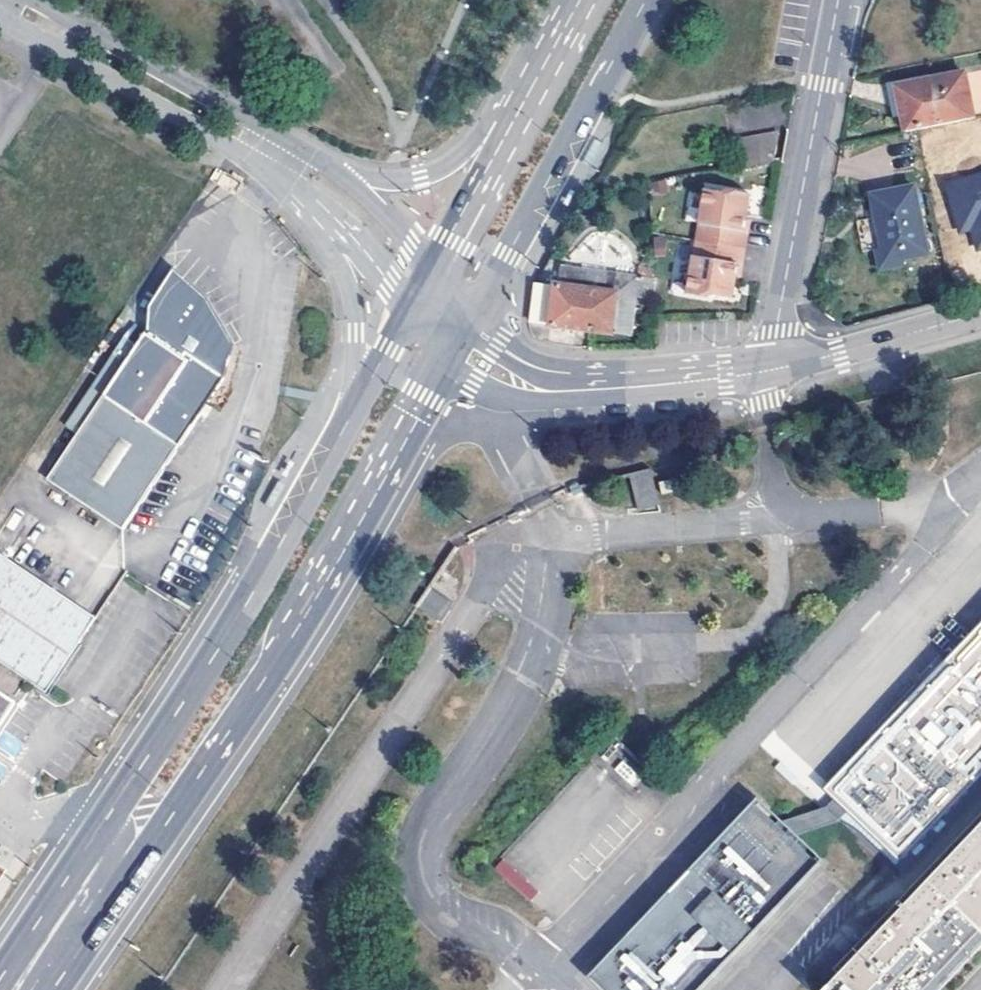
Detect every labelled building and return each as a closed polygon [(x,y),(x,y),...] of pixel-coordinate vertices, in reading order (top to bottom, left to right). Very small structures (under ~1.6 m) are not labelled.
[(901,129),(911,128),(968,116),(958,70),(892,84),(901,129)] [(777,134),(733,141),(738,170),(781,162),(777,134)] [(944,181),(960,234),(969,231),(976,252),(980,250),(980,170),(944,181)] [(916,182),(869,193),(886,269),(933,258),(916,182)] [(753,198),(731,193),(725,195),(708,193),(699,244),(743,251),(748,224),(753,198)] [(743,251),(699,244),(690,296),(711,301),(717,299),(734,301),(739,275),(743,251)] [(557,286),(537,285),(531,323),(557,326),(633,337),(638,297),(653,299),(656,278),(563,265),(560,284),(557,284),(557,286)] [(144,333),(103,394),(147,422),(160,402),(192,422),(222,377),(232,350),(234,342),(207,296),(174,268),(149,304),(147,327),(144,333)] [(147,422),(103,394),(47,478),(122,528),(192,422),(160,402),(147,422)] [(632,475),(639,507),(660,503),(652,470),(632,475)] [(93,680),(146,597),(0,509),(0,626),(93,680)] [(440,621),(452,603),(429,588),(417,606),(440,621)] [(824,790),(898,862),(980,775),(980,627),(824,790)] [(13,701),(0,692),(0,721),(13,701)] [(644,989),(697,989),(816,867),(757,808),(611,959),(644,989)] [(813,989),(941,989),(980,949),(980,817),(813,989)] [(504,858),(494,868),(527,901),(537,891),(504,858)] [(9,871),(0,865),(0,884),(9,871)] [(611,959),(595,976),(609,989),(644,989),(611,959)]
